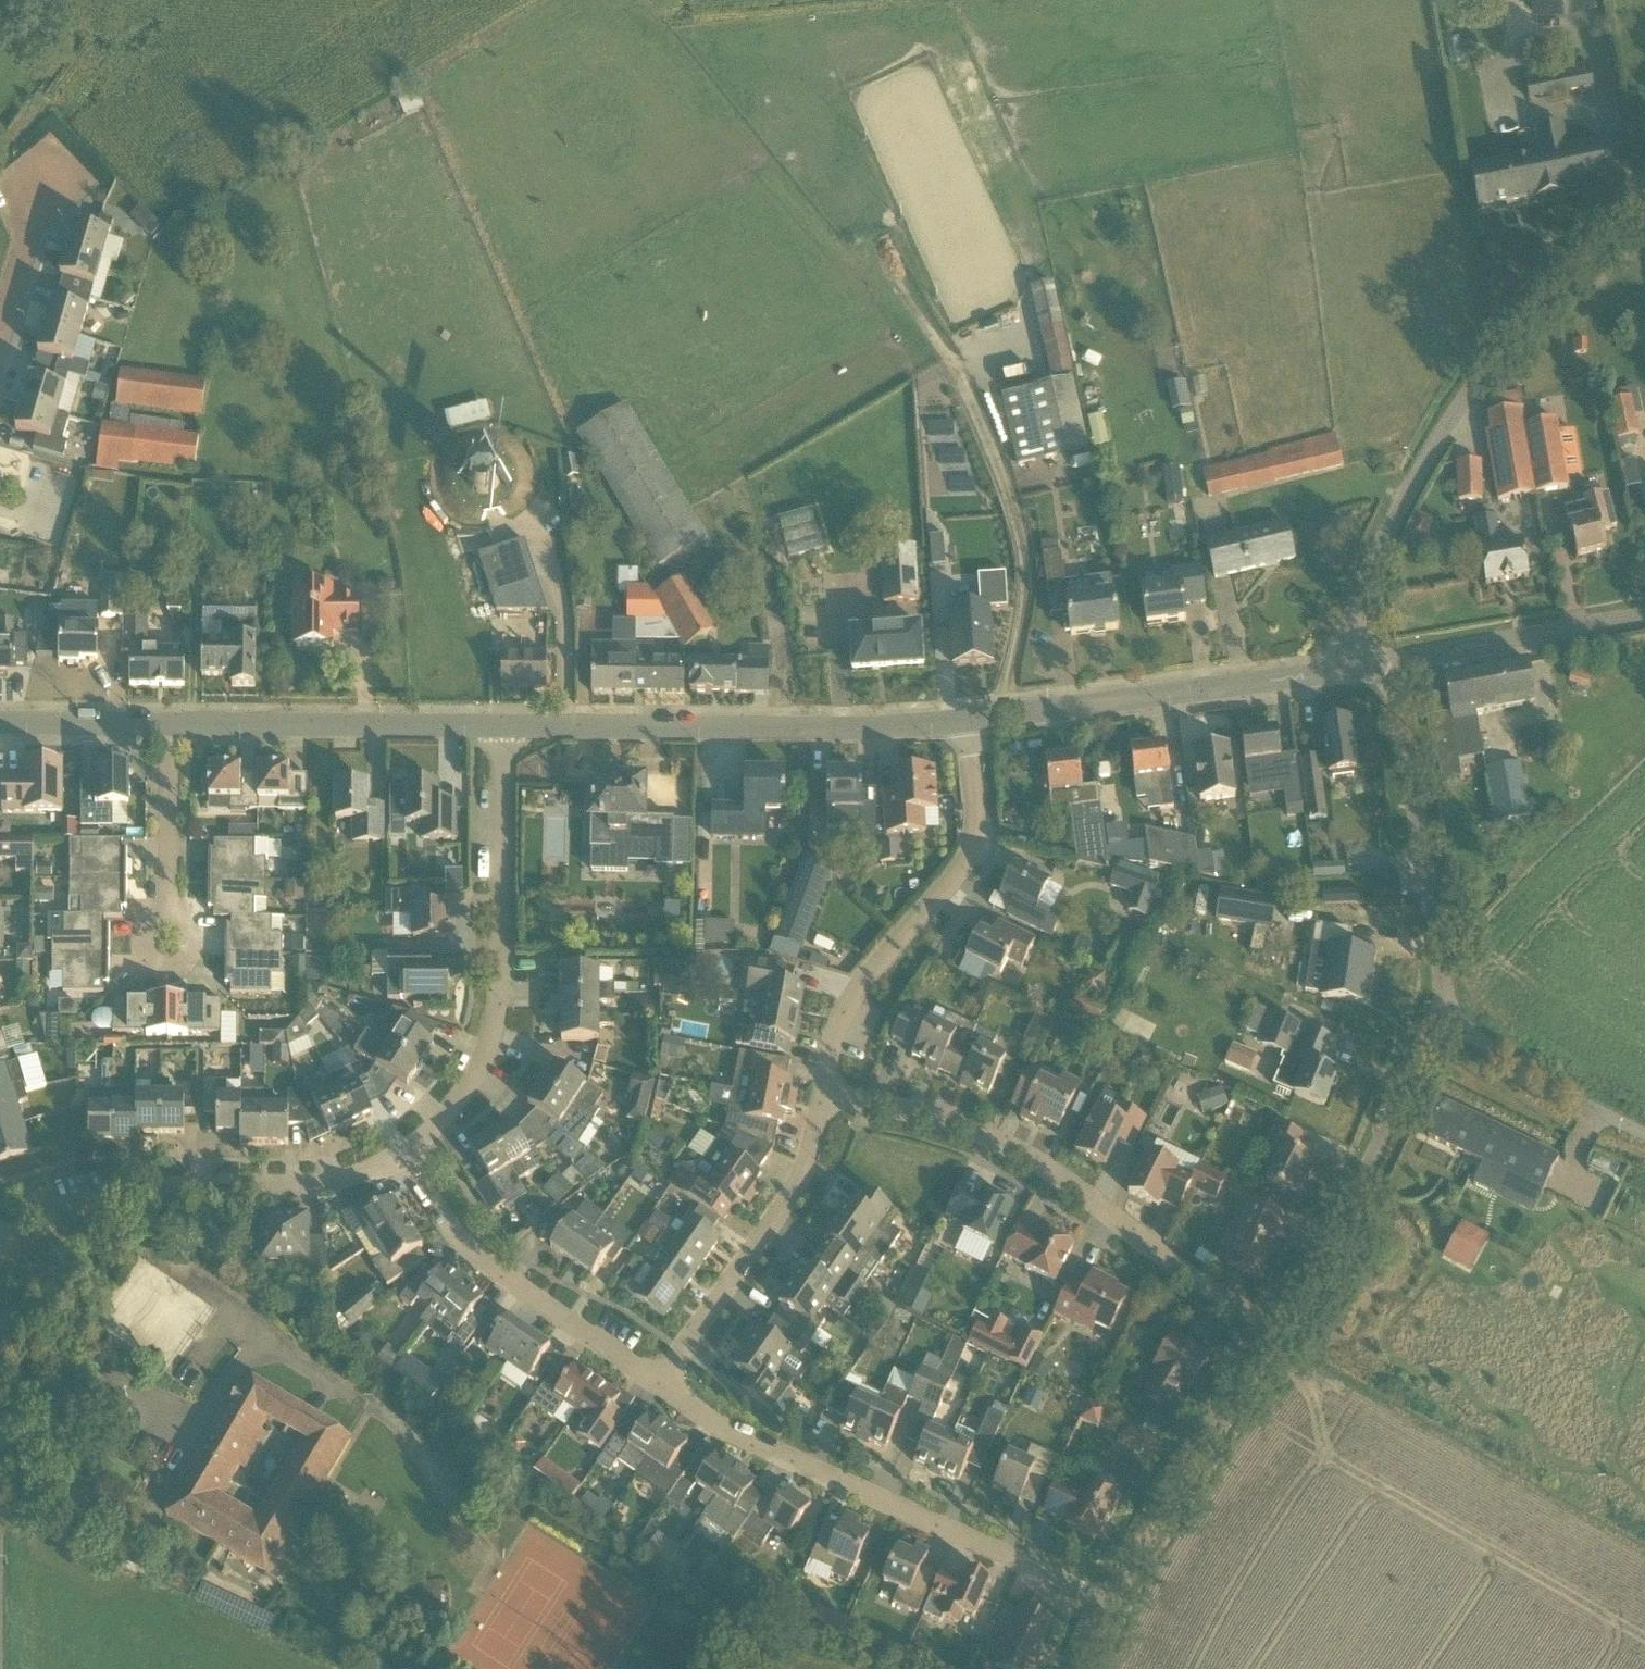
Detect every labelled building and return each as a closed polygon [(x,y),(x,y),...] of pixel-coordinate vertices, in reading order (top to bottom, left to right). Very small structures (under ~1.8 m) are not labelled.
[(1534,10),(1595,2),(1594,0),(1533,0),(1534,10)] [(1529,100),(1594,87),(1589,63),(1524,77),(1529,100)] [(1480,211),(1613,184),(1605,143),(1568,151),(1563,125),(1535,130),(1541,156),(1471,170),(1480,211)] [(69,251),(103,261),(114,222),(102,218),(98,232),(76,226),(69,251)] [(83,283),(79,296),(92,300),(103,261),(69,251),(61,277),(83,283)] [(1031,288),(1051,377),(1073,373),(1053,283),(1031,288)] [(124,287),(115,297),(126,307),(135,297),(124,287)] [(46,328),(80,338),(92,300),(79,296),(75,309),(54,303),(46,328)] [(128,313),(118,313),(119,321),(128,320),(128,313)] [(56,373),(69,377),(86,381),(91,366),(74,361),(80,338),(46,328),(39,354),(60,360),(56,373)] [(117,403),(117,404),(132,406),(181,413),(202,416),(207,382),(185,379),(121,371),(117,403)] [(24,405),(58,415),(69,377),(56,373),(53,386),(31,379),(24,405)] [(1089,450),(1081,419),(1073,379),(1003,394),(1018,465),(1089,450)] [(96,388),(92,401),(105,404),(108,391),(96,388)] [(1501,500),(1522,496),(1539,492),(1527,425),(1526,425),(1523,409),(1522,409),(1519,393),(1493,398),(1496,413),(1489,414),(1492,431),(1487,432),(1501,500)] [(1640,435),(1636,415),(1632,397),(1610,402),(1619,440),(1640,435)] [(64,443),(71,419),(58,415),(24,405),(16,431),(38,437),(34,451),(64,459),(68,444),(64,443)] [(659,567),(706,539),(626,405),(579,434),(659,567)] [(1191,408),(1180,411),(1183,427),(1185,435),(1200,432),(1198,422),(1194,423),(1191,408)] [(1556,420),(1527,425),(1539,492),(1568,486),(1556,420)] [(195,471),(199,437),(103,422),(96,466),(119,469),(120,461),(173,468),(195,471)] [(1269,455),(1263,457),(1270,481),(1343,464),(1335,434),(1268,450),(1269,455)] [(576,456),(563,459),(568,479),(580,476),(576,456)] [(1621,461),(1627,488),(1641,484),(1635,458),(1621,461)] [(1482,499),(1480,462),(1459,463),(1460,500),(1482,499)] [(1231,464),(1204,470),(1209,495),(1237,489),(1231,464)] [(1167,504),(1184,502),(1179,466),(1162,468),(1167,504)] [(474,480),(473,485),(474,488),(476,493),(479,497),(482,498),(487,500),(493,499),(495,498),(500,495),(503,491),(504,485),(503,478),(500,474),(495,471),(491,469),(486,469),(480,472),(476,476),(474,480)] [(1599,498),(1565,506),(1577,557),(1607,549),(1602,532),(1607,531),(1599,498)] [(778,515),(780,530),(813,525),(811,510),(778,515)] [(1415,511),(1407,535),(1424,541),(1432,518),(1415,511)] [(1495,517),(1475,520),(1486,585),(1529,577),(1523,541),(1500,545),(1495,517)] [(1207,542),(1216,578),(1218,578),(1294,559),(1286,524),(1207,542)] [(497,612),(548,613),(525,542),(479,556),(497,612)] [(881,546),(884,602),(919,601),(918,565),(930,565),(929,544),(881,546)] [(1065,584),(1061,551),(1043,553),(1047,586),(1065,584)] [(1141,576),(1143,591),(1147,625),(1186,620),(1184,605),(1205,602),(1200,568),(1141,576)] [(978,576),(980,608),(950,610),(954,664),(992,662),(989,609),(1008,608),(1005,574),(978,576)] [(103,576),(103,615),(125,616),(127,616),(128,576),(103,576)] [(686,644),(686,647),(715,630),(682,576),(654,593),(671,621),(686,644)] [(1093,598),(1067,601),(1071,636),(1119,629),(1112,577),(1091,580),(1093,598)] [(394,580),(380,580),(380,590),(394,590),(394,580)] [(671,621),(654,593),(652,594),(646,585),(627,585),(627,620),(636,620),(671,621)] [(168,586),(167,609),(182,609),(183,586),(168,586)] [(359,632),(359,597),(332,597),(332,589),(296,589),(295,647),(332,647),(332,632),(359,632)] [(222,632),(222,620),(256,620),(257,606),(204,606),(204,620),(203,642),(203,677),(232,677),(232,686),(255,686),(256,639),(235,638),(235,632),(222,632)] [(61,614),(61,628),(60,663),(79,663),(79,659),(97,660),(98,615),(61,614)] [(127,616),(125,616),(125,650),(130,650),(130,685),(157,686),(165,686),(185,686),(185,648),(148,648),(149,616),(127,616)] [(14,674),(13,620),(0,620),(0,674),(14,674)] [(671,621),(636,620),(636,639),(680,639),(685,648),(686,647),(686,644),(671,621)] [(921,627),(886,629),(851,632),(854,671),(923,666),(921,627)] [(547,654),(524,654),(524,643),(502,643),(502,689),(547,689),(547,654)] [(592,692),(635,692),(636,643),(593,643),(592,692)] [(655,643),(636,643),(635,692),(685,693),(685,663),(654,662),(655,643)] [(769,694),(770,646),(749,646),(749,662),(737,662),(737,664),(692,663),(691,693),(769,694)] [(1476,672),(1469,673),(1480,735),(1482,735),(1479,718),(1478,714),(1536,704),(1528,662),(1526,663),(1478,672),(1478,671),(1476,671),(1476,672)] [(1574,665),(1568,683),(1590,689),(1595,672),(1574,665)] [(1465,728),(1467,738),(1480,735),(1469,673),(1468,673),(1467,673),(1446,677),(1444,677),(1451,719),(1452,719),(1454,730),(1465,728)] [(1322,725),(1329,774),(1357,770),(1355,753),(1357,751),(1356,742),(1353,741),(1350,721),(1322,725)] [(1296,754),(1281,756),(1278,730),(1242,735),(1245,762),(1248,786),(1283,781),(1286,808),(1302,806),(1296,754)] [(1166,752),(1165,745),(1131,750),(1135,779),(1156,777),(1161,809),(1174,807),(1168,763),(1182,761),(1181,750),(1166,752)] [(1228,746),(1194,750),(1201,801),(1235,796),(1228,746)] [(1069,791),(1077,857),(1078,864),(1109,872),(1101,803),(1098,786),(1082,788),(1078,757),(1046,761),(1048,778),(1043,780),(1045,791),(1050,792),(1050,793),(1069,791)] [(3,778),(2,814),(62,814),(63,763),(25,763),(25,778),(3,778)] [(265,767),(258,767),(258,775),(259,775),(259,799),(279,799),(279,811),(308,811),(308,775),(290,775),(290,767),(283,767),(278,763),(270,763),(265,767)] [(1522,763),(1508,766),(1486,770),(1496,822),(1531,815),(1522,763)] [(129,806),(129,784),(129,768),(120,768),(120,767),(118,767),(118,768),(113,768),(113,767),(111,767),(111,768),(99,768),(99,789),(81,790),(81,828),(100,828),(100,819),(113,819),(113,806),(129,806)] [(259,775),(258,775),(241,775),(241,767),(209,767),(209,774),(205,779),(205,787),(209,792),(209,799),(231,799),(231,810),(259,811),(259,799),(259,775)] [(934,770),(899,772),(900,792),(885,793),(887,834),(925,831),(924,810),(937,810),(934,770)] [(785,773),(746,772),(746,807),(714,807),(713,837),(764,838),(765,812),(783,812),(783,795),(785,795),(785,773)] [(828,773),(828,809),(828,829),(861,829),(861,834),(877,834),(877,789),(862,789),(862,773),(828,773)] [(675,823),(675,820),(643,819),(644,782),(639,782),(637,780),(630,779),(627,782),(622,782),(622,789),(593,788),(591,848),(590,871),(625,872),(627,844),(655,844),(655,867),(673,868),(674,848),(675,823)] [(1324,783),(1304,786),(1309,819),(1328,817),(1324,783)] [(369,785),(336,784),(336,820),(353,820),(353,843),(384,843),(384,807),(369,806),(369,785)] [(407,785),(407,789),(390,789),(390,820),(406,820),(406,824),(423,824),(423,840),(457,840),(457,802),(439,802),(439,785),(407,785)] [(11,838),(11,828),(5,822),(0,822),(0,838),(11,838)] [(247,827),(247,842),(256,842),(259,842),(259,831),(259,827),(247,827)] [(99,828),(81,828),(81,839),(99,839),(99,828)] [(305,828),(296,828),(296,840),(306,840),(305,828)] [(1195,840),(1193,839),(1145,829),(1150,862),(1198,874),(1195,853),(1197,853),(1197,852),(1195,840)] [(16,860),(16,873),(33,873),(34,840),(0,840),(0,860),(16,860)] [(70,879),(127,879),(127,849),(122,849),(122,841),(70,840),(70,879)] [(210,850),(209,880),(266,880),(267,842),(215,841),(215,850),(210,850)] [(880,842),(879,861),(895,862),(895,843),(880,842)] [(1197,853),(1195,853),(1198,874),(1215,878),(1215,875),(1212,855),(1212,851),(1197,853)] [(805,857),(775,940),(802,950),(833,867),(805,857)] [(1313,863),(1313,878),(1345,877),(1345,862),(1313,863)] [(286,863),(286,877),(304,878),(305,863),(286,863)] [(37,864),(37,877),(49,877),(52,877),(52,864),(49,864),(37,864)] [(1042,933),(1052,911),(1039,905),(1052,880),(1034,872),(1032,875),(1016,867),(1001,897),(1015,903),(1008,916),(1042,933)] [(1160,883),(1116,868),(1110,887),(1133,895),(1127,911),(1146,918),(1151,901),(1153,902),(1160,883)] [(446,871),(445,893),(463,893),(463,872),(446,871)] [(81,916),(81,917),(105,917),(122,918),(122,909),(127,909),(127,879),(70,879),(70,899),(81,899),(81,916)] [(266,880),(209,880),(209,910),(214,910),(214,918),(232,918),(232,917),(266,917),(266,901),(266,880)] [(319,888),(307,888),(307,907),(319,907),(324,907),(324,888),(319,888)] [(1342,903),(1359,902),(1359,889),(1341,889),(1342,903)] [(386,916),(402,916),(414,916),(414,939),(449,939),(449,907),(428,907),(428,893),(386,893),(386,916)] [(1222,894),(1217,920),(1271,928),(1275,902),(1222,894)] [(53,934),(53,954),(110,955),(110,925),(105,925),(105,917),(81,917),(81,916),(64,916),(64,934),(53,934)] [(226,926),(226,956),(283,956),(283,936),(272,935),(272,917),(266,917),(232,917),(232,918),(232,926),(226,926)] [(698,921),(697,941),(734,941),(734,922),(698,921)] [(998,923),(991,937),(980,931),(965,959),(1000,976),(1008,961),(1022,968),(1036,941),(1005,926),(998,923)] [(1329,950),(1322,998),(1365,1004),(1372,954),(1347,950),(1350,931),(1315,926),(1312,947),(1329,950)] [(33,946),(17,946),(17,962),(33,961),(33,946)] [(110,955),(53,954),(52,975),(64,975),(64,993),(104,993),(104,984),(109,984),(110,955)] [(388,954),(388,1000),(430,1000),(430,1004),(449,1005),(449,968),(432,968),(432,954),(388,954)] [(283,976),(283,956),(226,956),(226,985),(231,986),(231,994),(272,995),(271,976),(283,976)] [(326,961),(307,958),(307,982),(326,982),(326,973),(323,973),(323,969),(326,969),(326,961)] [(17,963),(17,980),(31,980),(31,963),(17,963)] [(766,995),(763,1008),(800,1015),(805,988),(792,985),(795,971),(753,963),(747,991),(766,995)] [(562,969),(562,993),(615,994),(615,993),(615,985),(599,985),(600,970),(562,969)] [(1089,974),(1084,979),(1084,987),(1090,992),(1106,992),(1106,973),(1089,974)] [(322,987),(306,982),(306,991),(317,998),(322,987)] [(627,985),(615,985),(615,993),(640,993),(639,984),(627,984),(627,985)] [(306,1002),(310,1007),(315,1012),(322,1002),(317,999),(317,998),(306,991),(306,1002)] [(615,994),(562,993),(562,1017),(599,1017),(599,1003),(615,1003),(615,994)] [(147,1036),(167,1036),(168,998),(147,998),(147,1000),(113,1000),(113,1033),(147,1033),(147,1036)] [(168,998),(167,1036),(188,1036),(188,1033),(222,1034),(222,1001),(188,1000),(188,998),(168,998)] [(654,999),(637,999),(637,1015),(655,1015),(654,999)] [(319,1016),(315,1012),(310,1007),(306,1002),(306,1011),(300,1018),(306,1028),(319,1016)] [(1255,1006),(1245,1030),(1259,1037),(1270,1012),(1255,1006)] [(786,1056),(789,1041),(795,1042),(800,1015),(763,1008),(761,1021),(742,1017),(739,1031),(746,1032),(743,1047),(786,1056)] [(376,1037),(421,1065),(434,1045),(428,1042),(436,1029),(414,1014),(394,1009),(376,1036),(376,1037)] [(949,1015),(943,1028),(930,1022),(929,1023),(907,1011),(893,1039),(916,1050),(913,1057),(934,1067),(931,1072),(937,1075),(939,1070),(951,1076),(974,1028),(949,1015)] [(1301,1024),(1271,1012),(1258,1044),(1288,1056),(1286,1060),(1294,1063),(1283,1089),(1324,1107),(1337,1075),(1323,1069),(1334,1042),(1308,1031),(1306,1036),(1298,1032),(1301,1024)] [(40,1016),(47,1044),(60,1045),(60,1016),(40,1016)] [(615,1017),(599,1017),(562,1017),(562,1041),(599,1041),(599,1026),(615,1027),(615,1017)] [(285,1033),(288,1047),(289,1046),(310,1036),(306,1028),(300,1018),(286,1033),(285,1033)] [(640,1019),(632,1025),(640,1035),(648,1030),(640,1019)] [(9,1051),(2,1031),(3,1031),(0,1021),(0,1054),(9,1051)] [(974,1028),(951,1076),(963,1081),(960,1086),(966,1089),(969,1084),(989,1094),(998,1076),(1005,1080),(1013,1064),(1006,1060),(1006,1059),(991,1052),(997,1039),(974,1028)] [(367,1030),(354,1051),(408,1086),(421,1065),(376,1037),(376,1036),(367,1030)] [(273,1047),(285,1033),(261,1033),(261,1044),(273,1045),(273,1047)] [(273,1047),(272,1063),(288,1063),(288,1047),(285,1033),(273,1047)] [(661,1056),(660,1056),(660,1070),(668,1071),(669,1058),(682,1060),(685,1042),(665,1038),(661,1056)] [(1225,1063),(1250,1074),(1259,1054),(1234,1043),(1225,1063)] [(1140,1050),(1133,1064),(1147,1070),(1153,1057),(1140,1050)] [(740,1052),(733,1090),(733,1091),(795,1103),(797,1093),(788,1091),(791,1079),(788,1078),(791,1062),(740,1052)] [(0,1068),(0,1100),(26,1092),(24,1084),(25,1084),(25,1082),(23,1083),(17,1064),(19,1063),(19,1062),(0,1068)] [(114,1063),(102,1063),(102,1091),(113,1091),(114,1063)] [(586,1086),(555,1065),(542,1085),(586,1114),(591,1108),(594,1110),(602,1096),(586,1086)] [(351,1068),(337,1074),(329,1078),(351,1126),(373,1116),(351,1068)] [(1030,1069),(1012,1105),(1025,1112),(1022,1119),(1034,1125),(1038,1118),(1059,1129),(1075,1096),(1081,1084),(1064,1075),(1057,1087),(1042,1080),(1044,1076),(1030,1069)] [(629,1093),(634,1094),(651,1099),(655,1082),(635,1076),(629,1093)] [(329,1078),(298,1092),(305,1125),(321,1118),(330,1136),(351,1126),(329,1078)] [(137,1134),(161,1134),(161,1082),(137,1081),(137,1107),(138,1107),(137,1134)] [(185,1082),(161,1082),(161,1134),(184,1134),(185,1082)] [(242,1082),(217,1082),(204,1082),(204,1114),(217,1114),(217,1134),(241,1134),(241,1088),(242,1088),(242,1082)] [(659,1082),(655,1099),(663,1103),(666,1104),(669,1096),(669,1090),(666,1085),(659,1082)] [(586,1114),(542,1085),(528,1106),(559,1125),(548,1142),(579,1172),(588,1182),(607,1168),(583,1152),(585,1148),(573,1141),(585,1123),(582,1121),(586,1114)] [(712,1086),(712,1087),(709,1104),(730,1108),(725,1129),(774,1150),(779,1124),(782,1125),(784,1112),(793,1114),(795,1103),(733,1091),(733,1090),(712,1086)] [(1197,1096),(1205,1114),(1228,1104),(1220,1087),(1197,1096)] [(240,1145),(264,1145),(265,1092),(256,1092),(256,1088),(242,1088),(241,1088),(241,1134),(240,1145)] [(102,1091),(89,1090),(89,1144),(113,1144),(113,1091),(102,1091)] [(113,1091),(113,1144),(137,1144),(137,1134),(138,1107),(137,1107),(123,1107),(123,1092),(113,1091)] [(22,1124),(16,1104),(29,1100),(26,1092),(0,1100),(0,1131),(22,1124)] [(265,1092),(264,1145),(288,1145),(289,1125),(305,1125),(298,1092),(288,1092),(288,1108),(274,1108),(274,1092),(265,1092)] [(1503,1174),(1543,1193),(1559,1160),(1444,1104),(1428,1137),(1483,1164),(1473,1183),(1494,1193),(1503,1174)] [(1116,1119),(1097,1110),(1076,1153),(1105,1167),(1118,1142),(1131,1148),(1145,1120),(1122,1108),(1116,1119)] [(0,1131),(0,1163),(43,1150),(40,1140),(28,1144),(22,1124),(0,1131)] [(519,1181),(527,1176),(545,1165),(536,1151),(531,1155),(510,1124),(490,1137),(519,1181)] [(1317,1162),(1298,1153),(1305,1137),(1278,1124),(1267,1149),(1281,1156),(1267,1184),(1299,1199),(1307,1183),(1308,1183),(1312,1176),(1311,1175),(1317,1162)] [(725,1129),(703,1161),(755,1197),(761,1189),(754,1184),(761,1173),(759,1171),(774,1150),(725,1129)] [(655,1130),(647,1142),(660,1151),(668,1139),(655,1130)] [(689,1150),(703,1158),(714,1139),(700,1131),(689,1150)] [(519,1181),(490,1137),(470,1150),(478,1164),(475,1166),(486,1182),(475,1189),(492,1214),(505,1205),(508,1210),(528,1196),(519,1181)] [(1162,1202),(1179,1210),(1190,1187),(1194,1178),(1178,1169),(1178,1168),(1148,1154),(1129,1194),(1158,1208),(1162,1202)] [(755,1197),(703,1161),(695,1172),(689,1168),(685,1172),(680,1168),(669,1185),(681,1193),(723,1223),(732,1209),(734,1211),(742,1201),(749,1206),(755,1197)] [(625,1162),(615,1170),(622,1179),(632,1170),(625,1162)] [(1199,1167),(1194,1178),(1190,1187),(1201,1192),(1203,1188),(1218,1195),(1225,1180),(1199,1167)] [(559,1175),(543,1191),(558,1205),(574,1189),(562,1178),(559,1175)] [(993,1247),(1013,1207),(983,1192),(979,1200),(975,1198),(976,1196),(962,1189),(948,1217),(966,1227),(963,1233),(993,1247)] [(835,1217),(888,1254),(901,1234),(892,1227),(901,1215),(866,1190),(857,1204),(851,1200),(845,1209),(842,1207),(835,1217)] [(369,1230),(377,1243),(408,1224),(393,1200),(383,1206),(376,1195),(342,1216),(356,1238),(369,1230)] [(1228,1268),(1230,1269),(1259,1283),(1276,1248),(1273,1246),(1271,1241),(1273,1238),(1277,1236),(1286,1218),(1252,1202),(1244,1220),(1250,1223),(1228,1268)] [(551,1247),(572,1262),(594,1231),(593,1231),(604,1216),(586,1204),(577,1219),(565,1211),(556,1224),(564,1229),(551,1247)] [(657,1213),(648,1226),(660,1235),(661,1236),(671,1223),(657,1213)] [(307,1239),(307,1216),(263,1216),(263,1259),(306,1259),(306,1269),(329,1269),(324,1239),(307,1239)] [(870,1257),(881,1264),(888,1254),(835,1217),(828,1226),(831,1228),(825,1238),(829,1241),(820,1254),(855,1279),(870,1257)] [(680,1236),(668,1228),(662,1237),(702,1265),(721,1238),(693,1218),(680,1236)] [(423,1247),(408,1224),(377,1243),(386,1256),(373,1264),(387,1286),(421,1265),(413,1254),(423,1247)] [(1509,1250),(1465,1224),(1446,1257),(1492,1283),(1509,1250)] [(647,1226),(639,1237),(652,1247),(660,1235),(648,1226),(647,1226)] [(1041,1238),(1018,1227),(1003,1257),(1026,1268),(1025,1269),(1055,1284),(1073,1247),(1044,1232),(1041,1238)] [(622,1252),(594,1231),(572,1262),(593,1277),(606,1259),(613,1264),(622,1252)] [(702,1265),(662,1237),(656,1245),(668,1254),(655,1272),(684,1292),(702,1265)] [(825,1306),(825,1305),(843,1318),(866,1287),(865,1286),(855,1279),(820,1254),(811,1267),(806,1264),(799,1274),(796,1272),(790,1281),(825,1306)] [(631,1256),(625,1265),(633,1271),(640,1261),(631,1256)] [(1209,1256),(1203,1265),(1210,1270),(1216,1261),(1209,1256)] [(428,1329),(439,1316),(467,1279),(458,1273),(454,1278),(442,1269),(431,1282),(421,1274),(401,1300),(412,1308),(418,1300),(430,1309),(419,1323),(428,1329)] [(929,1276),(917,1271),(900,1306),(912,1312),(929,1276)] [(665,1319),(684,1292),(655,1272),(643,1289),(631,1281),(624,1290),(665,1319)] [(1095,1325),(1110,1332),(1127,1297),(1113,1290),(1115,1287),(1093,1276),(1085,1293),(1069,1285),(1054,1314),(1092,1333),(1095,1325)] [(459,1331),(452,1340),(463,1349),(483,1323),(473,1314),(483,1301),(471,1291),(475,1286),(467,1279),(439,1316),(459,1331)] [(818,1316),(825,1306),(790,1281),(783,1291),(786,1293),(779,1303),(783,1306),(774,1319),(810,1344),(826,1322),(818,1316)] [(340,1337),(351,1328),(381,1301),(369,1287),(339,1314),(342,1318),(338,1322),(340,1337)] [(968,1342),(992,1354),(1009,1363),(1010,1361),(1028,1370),(1044,1339),(1025,1328),(1022,1333),(1006,1325),(1008,1322),(992,1314),(985,1328),(977,1324),(968,1342)] [(508,1365),(530,1334),(509,1319),(496,1337),(489,1332),(480,1345),(508,1365)] [(744,1346),(795,1381),(798,1384),(812,1364),(801,1357),(810,1344),(774,1319),(765,1332),(761,1329),(754,1339),(751,1337),(744,1346)] [(551,1349),(530,1334),(508,1365),(537,1385),(546,1373),(538,1367),(551,1349)] [(1175,1336),(1166,1351),(1155,1368),(1159,1371),(1142,1397),(1169,1413),(1185,1387),(1190,1390),(1210,1358),(1175,1336)] [(953,1338),(949,1347),(963,1354),(967,1344),(960,1341),(953,1338)] [(393,1374),(401,1364),(406,1357),(389,1345),(377,1363),(393,1374)] [(743,1390),(747,1393),(774,1412),(795,1381),(744,1346),(738,1356),(741,1358),(734,1367),(750,1379),(743,1390)] [(1036,1356),(1029,1373),(1046,1380),(1053,1363),(1036,1356)] [(401,1364),(393,1374),(431,1400),(438,1390),(401,1364)] [(565,1405),(576,1413),(598,1382),(575,1366),(567,1378),(555,1370),(532,1404),(554,1420),(565,1405)] [(908,1398),(924,1405),(937,1375),(921,1368),(908,1398)] [(951,1381),(937,1375),(924,1405),(937,1411),(951,1381)] [(350,1438),(246,1376),(207,1445),(167,1514),(268,1573),(350,1438)] [(621,1398),(598,1382),(576,1413),(588,1421),(577,1436),(600,1452),(624,1418),(612,1410),(621,1398)] [(841,1430),(863,1440),(878,1406),(856,1397),(859,1390),(845,1384),(827,1410),(846,1419),(841,1430)] [(887,1386),(878,1406),(863,1440),(886,1450),(901,1416),(907,1402),(901,1400),(904,1394),(887,1386)] [(1030,1389),(1022,1406),(1037,1412),(1045,1396),(1030,1389)] [(1104,1414),(1106,1410),(1106,1408),(1088,1400),(1080,1420),(1086,1422),(1104,1414)] [(990,1449),(1004,1417),(1008,1408),(996,1402),(992,1412),(991,1411),(979,1436),(976,1443),(990,1449)] [(636,1476),(671,1426),(663,1420),(659,1425),(648,1417),(640,1429),(628,1420),(597,1463),(610,1472),(618,1461),(637,1474),(636,1476)] [(1117,1443),(1129,1447),(1130,1444),(1149,1452),(1156,1436),(1126,1423),(1117,1443)] [(671,1426),(636,1476),(668,1499),(675,1489),(682,1480),(696,1459),(684,1450),(688,1445),(677,1437),(680,1432),(671,1426)] [(957,1426),(951,1439),(936,1473),(959,1483),(976,1443),(979,1436),(957,1426)] [(929,1429),(921,1448),(914,1463),(936,1473),(951,1439),(929,1429)] [(1017,1508),(1020,1500),(1028,1483),(1042,1489),(1056,1457),(1031,1447),(1025,1462),(1009,1455),(994,1488),(1008,1495),(1005,1503),(1017,1508)] [(696,1485),(706,1492),(698,1502),(708,1509),(739,1465),(731,1459),(727,1464),(716,1456),(696,1485)] [(544,1459),(535,1472),(546,1480),(555,1467),(544,1459)] [(734,1541),(741,1531),(768,1492),(765,1496),(753,1488),(756,1484),(745,1476),(748,1472),(739,1465),(708,1509),(709,1509),(702,1519),(734,1541)] [(568,1476),(559,1489),(572,1499),(579,1489),(581,1485),(568,1476)] [(694,1488),(682,1480),(675,1489),(687,1498),(694,1488)] [(1066,1525),(1086,1538),(1093,1543),(1104,1526),(1104,1527),(1108,1520),(1120,1501),(1094,1484),(1084,1498),(1056,1485),(1045,1511),(1068,1522),(1066,1525)] [(768,1492),(741,1531),(763,1546),(774,1530),(788,1540),(811,1506),(788,1489),(780,1500),(768,1492)] [(603,1522),(612,1510),(600,1502),(592,1514),(603,1522)] [(613,1510),(604,1523),(616,1531),(624,1518),(613,1510)] [(845,1581),(850,1579),(869,1535),(855,1528),(859,1521),(847,1515),(840,1531),(826,1525),(810,1561),(834,1572),(833,1575),(845,1581)] [(658,1533),(646,1551),(669,1566),(681,1548),(658,1533)] [(917,1614),(935,1574),(922,1568),(929,1552),(917,1547),(913,1555),(899,1548),(884,1582),(900,1589),(893,1603),(917,1614)] [(991,1580),(968,1570),(963,1581),(942,1572),(923,1614),(941,1622),(943,1617),(957,1624),(962,1612),(974,1618),(991,1580)] [(419,1611),(442,1610),(441,1582),(418,1583),(419,1611)] [(1044,1651),(1038,1648),(1043,1637),(1045,1637),(1052,1622),(1041,1617),(1046,1605),(1027,1596),(996,1666),(1002,1668),(1035,1668),(1044,1651)]
